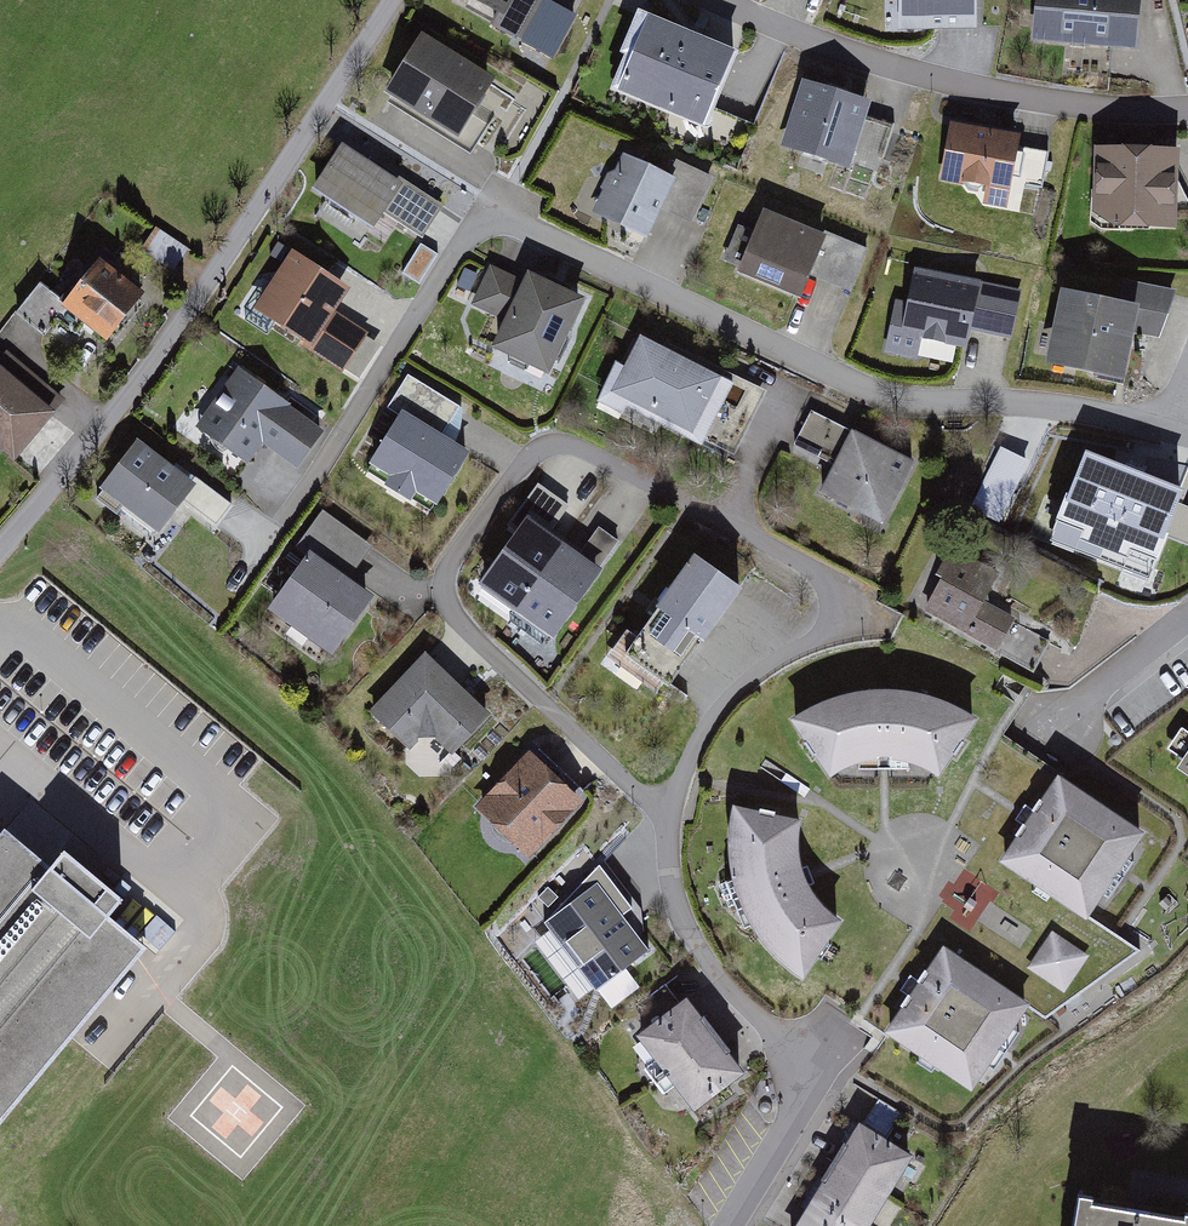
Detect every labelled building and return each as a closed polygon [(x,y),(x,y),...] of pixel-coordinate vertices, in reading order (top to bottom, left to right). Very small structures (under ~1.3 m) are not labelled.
[(473,0),(502,16),(494,31),(528,49),(518,68),(547,84),(582,20),(551,3),(553,0),(473,0)] [(986,0),(888,0),(888,38),(931,38),(931,31),(986,31),(986,0)] [(1041,41),(1147,48),(1150,0),(1043,0),(1041,41)] [(748,50),(646,9),(614,90),(715,131),(748,50)] [(502,81),(429,36),(390,99),(463,144),(502,81)] [(879,99),(806,79),(787,146),(808,152),(805,162),(832,169),(834,160),(888,175),(902,126),(874,118),(879,99)] [(1026,134),(954,123),(945,184),(971,188),(970,193),(984,195),(983,204),(1015,209),(1026,134)] [(1125,227),(1187,228),(1187,189),(1187,148),(1101,146),(1099,213),(1110,214),(1125,227)] [(447,209),(346,148),(319,192),(333,201),(327,210),(385,244),(393,230),(423,248),(447,209)] [(695,224),(718,178),(683,161),(676,176),(627,152),(596,215),(652,243),(668,211),(695,224)] [(810,297),(834,237),(771,211),(747,271),(810,297)] [(189,251),(159,230),(145,251),(175,272),(189,251)] [(373,334),(342,315),(358,289),(297,252),(280,280),(265,271),(245,305),(311,344),(307,351),(348,375),(373,334)] [(74,300),(46,281),(21,318),(50,338),(68,312),(114,344),(152,290),(104,257),(74,300)] [(557,376),(593,298),(535,272),(529,285),(491,268),(473,307),(511,324),(499,350),(557,376)] [(1028,294),(918,268),(911,298),(900,295),(886,356),(923,365),(929,338),(965,346),(976,349),(980,333),(1017,341),(1028,294)] [(1125,298),(1069,286),(1053,361),(1135,378),(1143,336),(1172,342),(1183,292),(1128,280),(1125,298)] [(742,378),(649,334),(635,365),(623,359),(602,402),(631,415),(634,408),(711,445),(742,378)] [(76,437),(54,420),(64,408),(5,360),(0,366),(0,458),(4,453),(39,482),(76,437)] [(327,430),(234,366),(192,427),(249,467),(265,444),(301,468),(327,430)] [(460,445),(469,430),(467,411),(411,378),(390,413),(402,421),(375,466),(370,475),(419,504),(424,495),(446,507),(477,455),(460,445)] [(833,458),(848,426),(817,411),(802,443),(833,458)] [(925,464),(858,430),(826,494),(893,527),(925,464)] [(181,467),(143,440),(97,504),(158,548),(176,523),(187,530),(196,517),(218,532),(240,502),(184,462),(181,467)] [(1166,497),(1100,465),(1077,512),(1143,544),(1166,497)] [(518,615),(570,541),(558,532),(575,507),(542,484),(512,528),(521,534),(482,590),(518,615)] [(570,541),(518,615),(559,644),(611,570),(607,567),(623,544),(602,530),(586,552),(570,541)] [(1007,650),(1023,617),(995,603),(1009,575),(957,550),(942,581),(947,583),(932,613),(1007,650)] [(755,586),(708,551),(675,593),(671,590),(662,603),(670,609),(650,635),(638,627),(614,657),(664,695),(675,681),(680,685),(755,586)] [(340,655),(381,598),(317,552),(276,609),(340,655)] [(457,759),(498,719),(433,654),(374,713),(414,753),(433,734),(457,759)] [(950,778),(990,718),(959,701),(921,690),(888,690),(855,694),(829,702),(799,720),(839,780),(874,763),(893,758),(911,758),(931,767),(950,778)] [(1175,752),(1187,760),(1187,731),(1175,752)] [(535,861),(591,806),(536,752),(481,807),(535,861)] [(1157,831),(1068,773),(1009,863),(1064,900),(1098,922),(1157,831)] [(809,838),(809,822),(743,806),(738,828),(738,866),(749,900),(768,938),(792,960),(815,978),(852,922),(833,905),(817,886),(809,863),(809,838)] [(29,1119),(181,949),(179,947),(194,930),(108,854),(86,879),(30,828),(0,861),(0,1151),(29,1119)] [(599,901),(557,929),(606,1002),(671,959),(615,875),(591,890),(599,901)] [(1000,988),(1024,1004),(1045,1018),(1076,997),(1140,950),(1098,922),(1064,900),(1000,988)] [(1000,988),(943,951),(928,973),(924,970),(916,981),(921,984),(912,996),(908,993),(900,1006),(904,1008),(889,1031),(970,1085),(1024,1004),(1000,988)] [(649,1070),(659,1084),(727,1036),(698,996),(645,1035),(663,1060),(649,1070)] [(727,1036),(659,1084),(669,1098),(683,1088),(701,1112),(754,1072),(727,1036)] [(843,1164),(899,1197),(924,1154),(867,1122),(843,1164)] [(820,1202),(860,1225),(881,1225),(899,1197),(843,1164),(820,1202)] [(1109,1202),(1110,1197),(1095,1194),(1090,1225),(1187,1225),(1187,1216),(1109,1202)] [(820,1202),(805,1225),(860,1225),(820,1202)]
